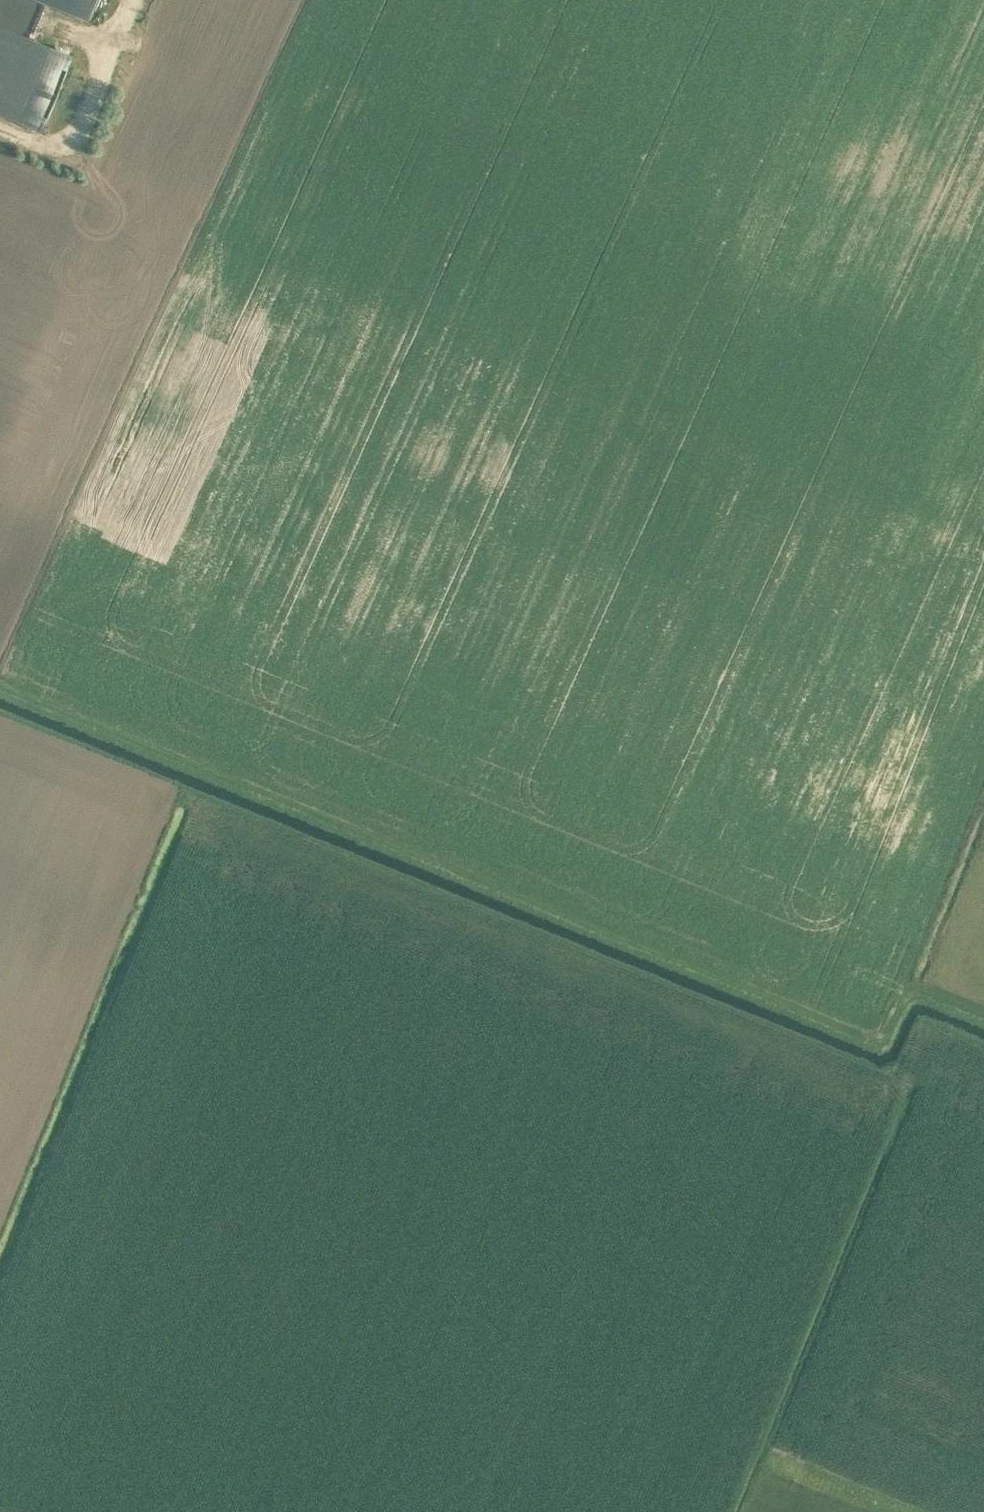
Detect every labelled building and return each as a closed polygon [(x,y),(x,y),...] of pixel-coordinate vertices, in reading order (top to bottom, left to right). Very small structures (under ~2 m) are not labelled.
[(87,20),(95,0),(39,0),(87,20)] [(0,26),(0,114),(41,131),(72,55),(0,26)]
